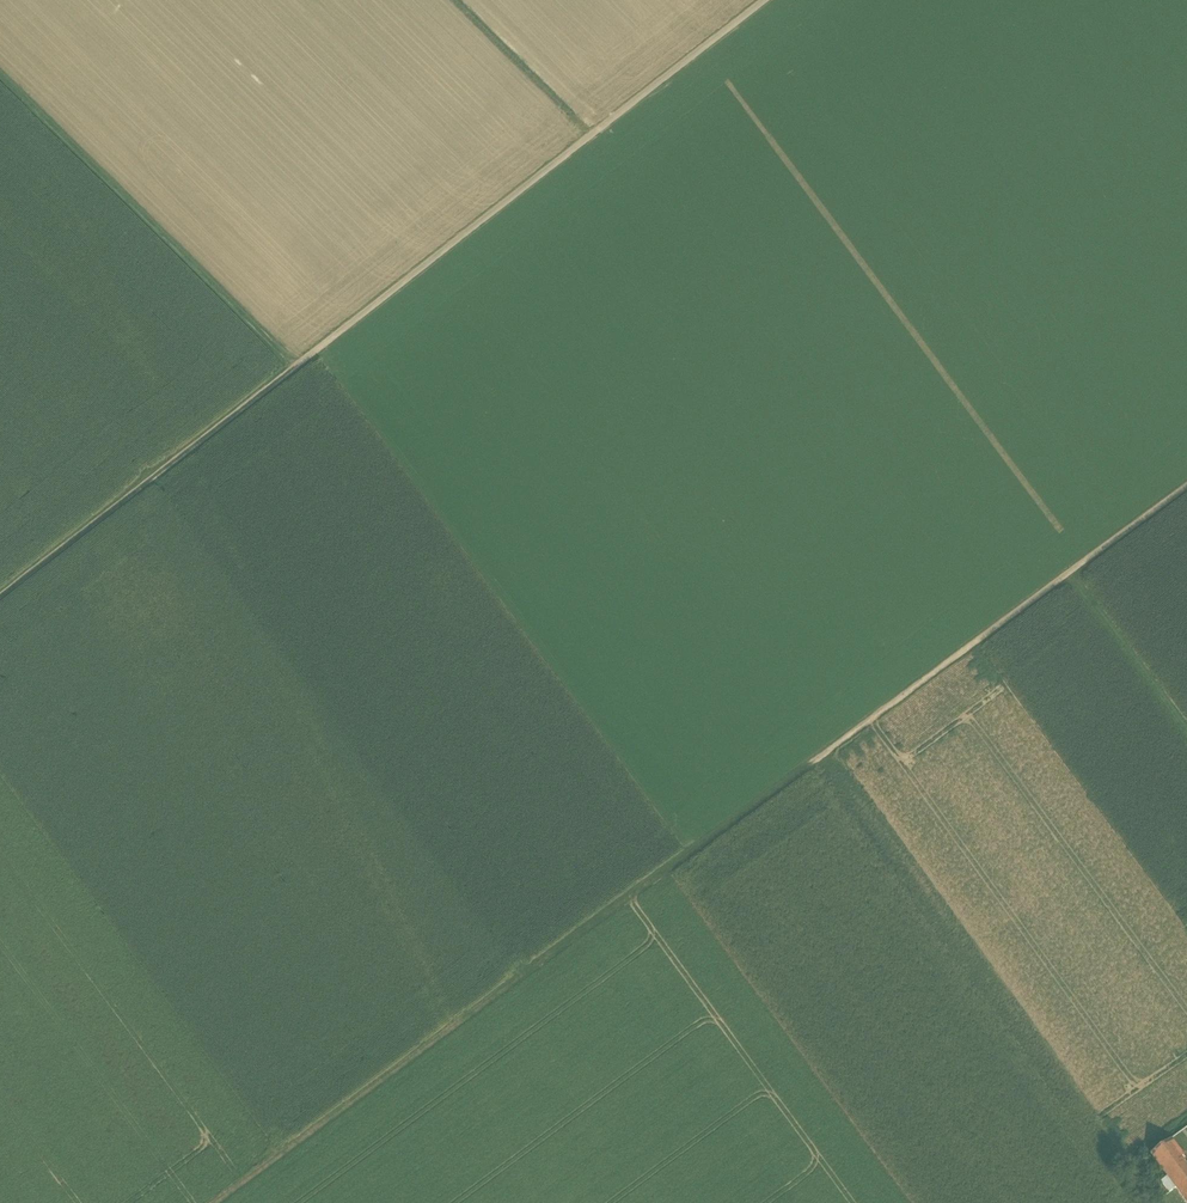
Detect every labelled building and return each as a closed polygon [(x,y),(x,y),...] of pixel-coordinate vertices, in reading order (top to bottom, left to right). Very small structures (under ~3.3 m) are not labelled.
[(1186,1173),(1186,1168),(1179,1158),(1182,1156),(1169,1136),(1147,1152),(1171,1185),(1186,1173)] [(1171,1185),(1184,1202),(1186,1202),(1186,1173),(1171,1185)]
